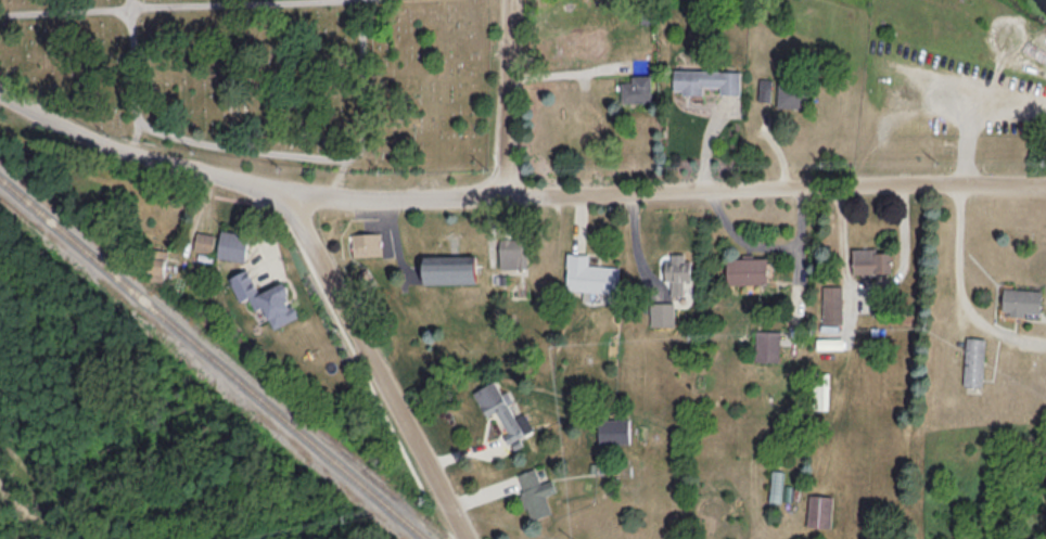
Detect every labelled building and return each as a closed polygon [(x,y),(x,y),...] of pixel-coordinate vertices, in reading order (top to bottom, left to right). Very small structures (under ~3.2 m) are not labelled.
[(740,93),(740,69),(674,68),(673,92),(702,92),(702,85),(720,85),(720,92),(740,93)] [(651,74),(631,75),(631,81),(620,82),(621,102),(652,101),(651,74)] [(770,100),(771,79),(759,78),(758,100),(770,100)] [(777,84),(776,106),(805,107),(806,85),(777,84)] [(244,260),(248,234),(221,229),(217,256),(244,260)] [(212,252),(215,234),(196,231),(193,249),(212,252)] [(381,254),(380,231),(352,232),(352,255),(381,254)] [(499,267),(526,267),(525,237),(498,237),(499,267)] [(869,272),(891,271),(890,247),(852,248),(853,275),(869,275),(869,272)] [(163,280),(167,250),(152,248),(148,278),(163,280)] [(618,265),(588,264),(588,253),(567,252),(566,289),(618,291),(618,265)] [(673,325),(673,294),(683,294),(683,280),(691,280),(691,261),(684,261),(684,252),(666,252),(667,280),(671,280),(671,294),(651,294),(651,325),(673,325)] [(424,283),(476,282),(475,254),(423,255),(424,283)] [(727,283),(767,283),(767,256),(727,256),(727,283)] [(257,293),(249,268),(229,275),(238,300),(257,293)] [(298,317),(284,281),(249,295),(255,309),(264,305),(272,327),(298,317)] [(843,323),(841,284),(821,285),(823,323),(843,323)] [(1040,312),(1041,289),(1002,287),(1001,313),(1023,314),(1024,311),(1040,312)] [(755,360),(779,360),(779,330),(755,329),(755,360)] [(983,337),(964,336),(963,384),(982,385),(983,337)] [(473,390),(486,415),(497,410),(507,431),(503,434),(507,442),(533,430),(524,412),(514,416),(507,403),(512,401),(506,389),(501,392),(495,379),(473,390)] [(598,442),(629,442),(629,418),(599,417),(598,442)] [(545,494),(556,491),(552,479),(539,482),(535,467),(516,472),(529,518),(550,513),(545,494)] [(806,525),(831,527),(832,495),(807,494),(806,525)]
